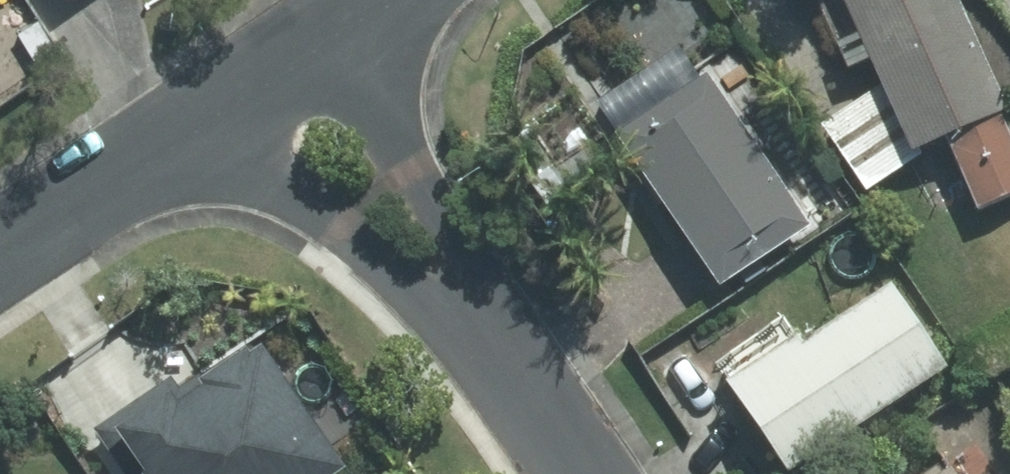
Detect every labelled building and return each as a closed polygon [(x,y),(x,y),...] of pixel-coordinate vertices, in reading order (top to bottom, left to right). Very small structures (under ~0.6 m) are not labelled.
[(868,93),(898,162),(911,156),(932,147),(963,218),(1009,198),(1009,177),(986,121),(996,117),(945,0),(827,0),(868,93)] [(582,112),(602,142),(613,135),(690,84),(671,55),(594,104),(582,112)] [(613,135),(602,142),(704,297),(800,235),(697,80),(690,84),(613,135)] [(898,162),(868,93),(813,132),(858,199),(914,160),(911,156),(898,162)] [(714,394),(766,473),(786,473),(939,377),(882,287),(714,394)] [(86,435),(111,473),(321,473),(245,358),(233,366),(229,360),(194,383),(192,379),(170,393),(164,384),(86,435)]
